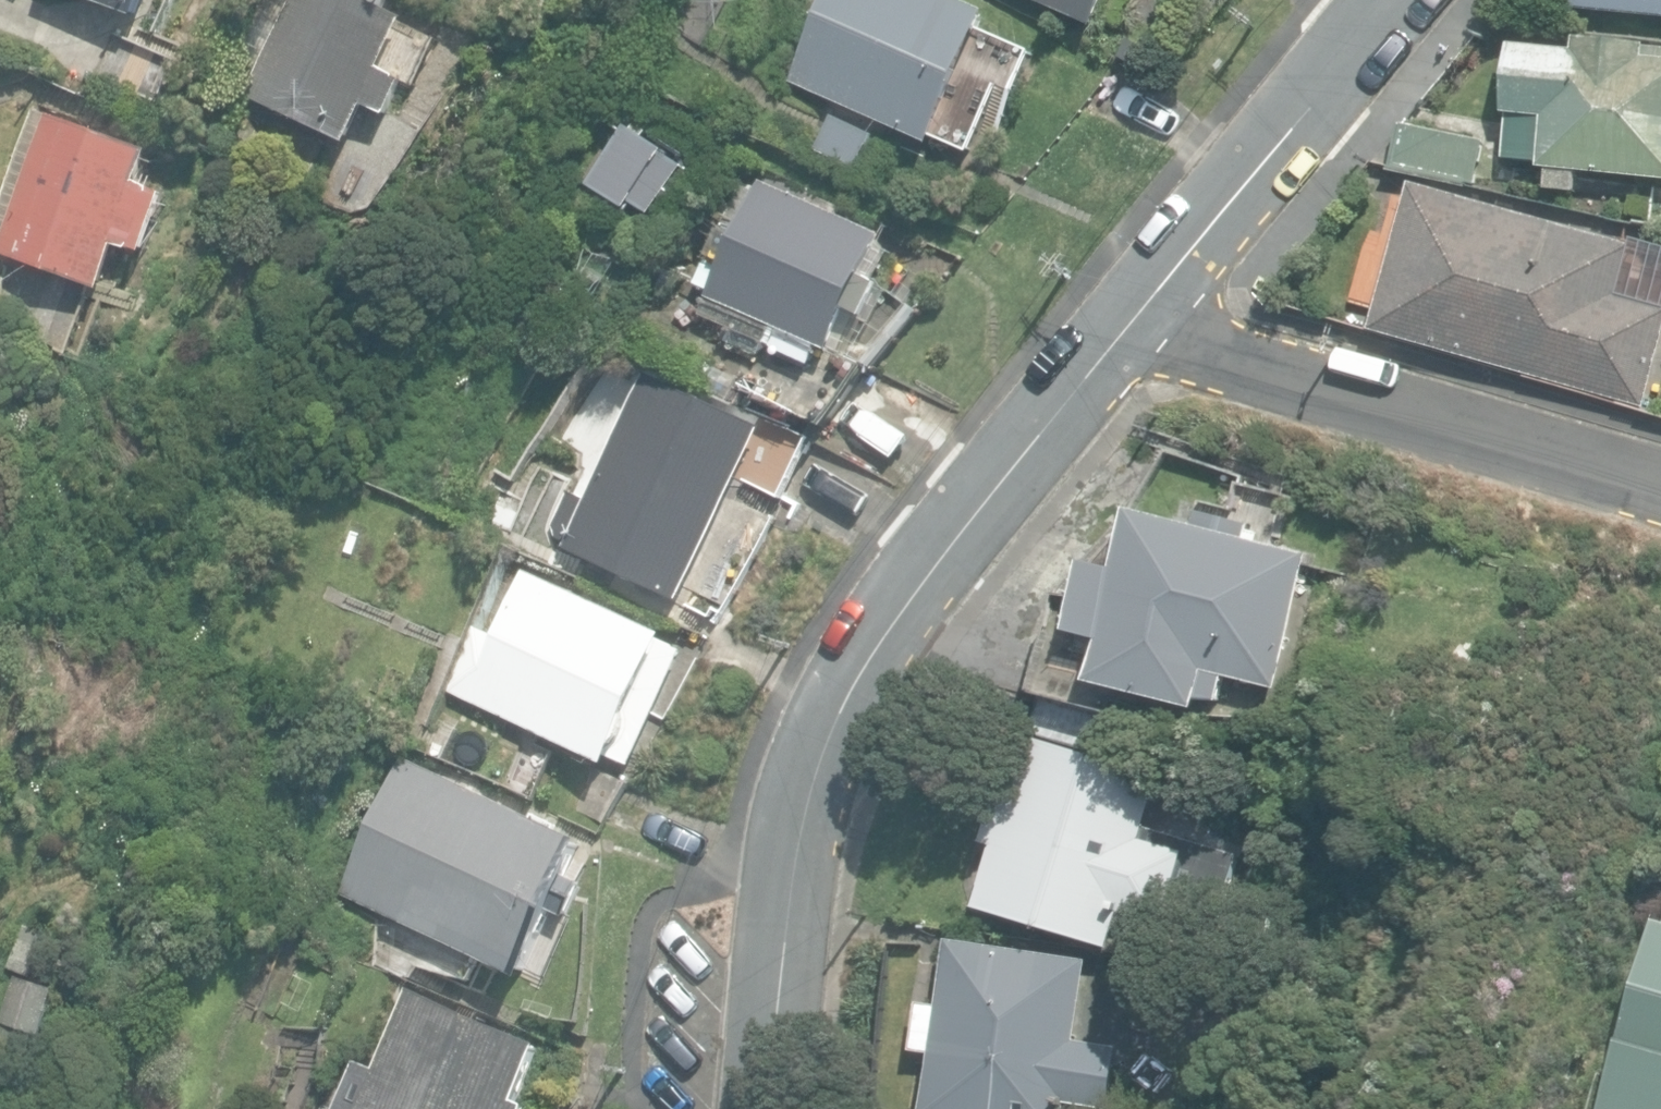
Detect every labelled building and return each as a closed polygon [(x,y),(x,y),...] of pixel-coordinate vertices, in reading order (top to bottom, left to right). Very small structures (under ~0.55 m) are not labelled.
[(144,19),(151,0),(94,0),(144,19)] [(352,146),(371,107),(390,116),(407,81),(387,71),(411,21),(376,4),(378,0),(300,0),(253,97),(352,146)] [(937,146),(995,14),(963,0),(829,0),(793,82),(937,146)] [(1097,28),(1109,0),(1033,0),(1097,28)] [(1575,193),(1578,172),(1660,182),(1660,49),(1576,39),(1575,50),(1515,43),(1501,162),(1548,167),(1546,189),(1575,193)] [(95,123),(126,135),(133,116),(102,104),(95,123)] [(69,275),(110,289),(125,247),(152,257),(174,194),(147,184),(158,152),(50,113),(1,250),(51,268),(47,278),(66,284),(69,275)] [(820,149),(861,168),(877,135),(837,115),(820,149)] [(1390,168),(1476,187),(1486,143),(1399,124),(1390,168)] [(333,198),(350,160),(315,147),(299,183),(333,198)] [(398,203),(411,169),(382,159),(369,192),(398,203)] [(693,286),(838,348),(853,313),(869,319),(884,283),(875,279),(893,238),(764,182),(761,188),(745,182),(726,225),(714,220),(707,235),(714,238),(693,286)] [(1374,330),(1644,408),(1660,350),(1660,305),(1620,293),(1634,246),(1417,184),(1374,330)] [(569,551),(685,603),(745,475),(787,496),(814,443),(651,371),(589,502),(570,493),(555,525),(558,537),(571,542),(569,551)] [(1044,693),(1122,712),(1124,704),(1153,712),(1157,695),(1203,707),(1205,697),(1222,701),(1228,676),(1281,689),(1313,555),(1248,539),(1251,526),(1203,514),(1201,525),(1142,511),(1135,542),(1120,538),(1068,596),(1044,693)] [(447,689),(612,764),(671,636),(527,570),(498,635),(476,625),(447,689)] [(1033,728),(1121,751),(1130,719),(1042,695),(1033,728)] [(978,907),(1112,947),(1122,911),(1168,925),(1190,853),(1146,840),(1167,772),(1033,732),(1013,800),(997,795),(983,842),(996,846),(978,907)] [(340,892),(530,980),(593,845),(403,756),(340,892)] [(559,810),(598,831),(623,785),(584,764),(559,810)] [(1656,920),(1603,1108),(1660,1108),(1660,922),(1656,920)] [(47,937),(24,929),(13,962),(36,969),(47,937)] [(926,1108),(1071,1108),(1072,1104),(1106,1108),(1113,1108),(1121,1047),(1081,1041),(1092,959),(952,939),(943,1006),(921,1002),(914,1052),(934,1055),(926,1108)] [(56,988),(17,977),(0,1041),(39,1051),(56,988)] [(540,1106),(527,1101),(549,1046),(408,988),(376,1067),(357,1059),(336,1108),(538,1108),(540,1106)]
